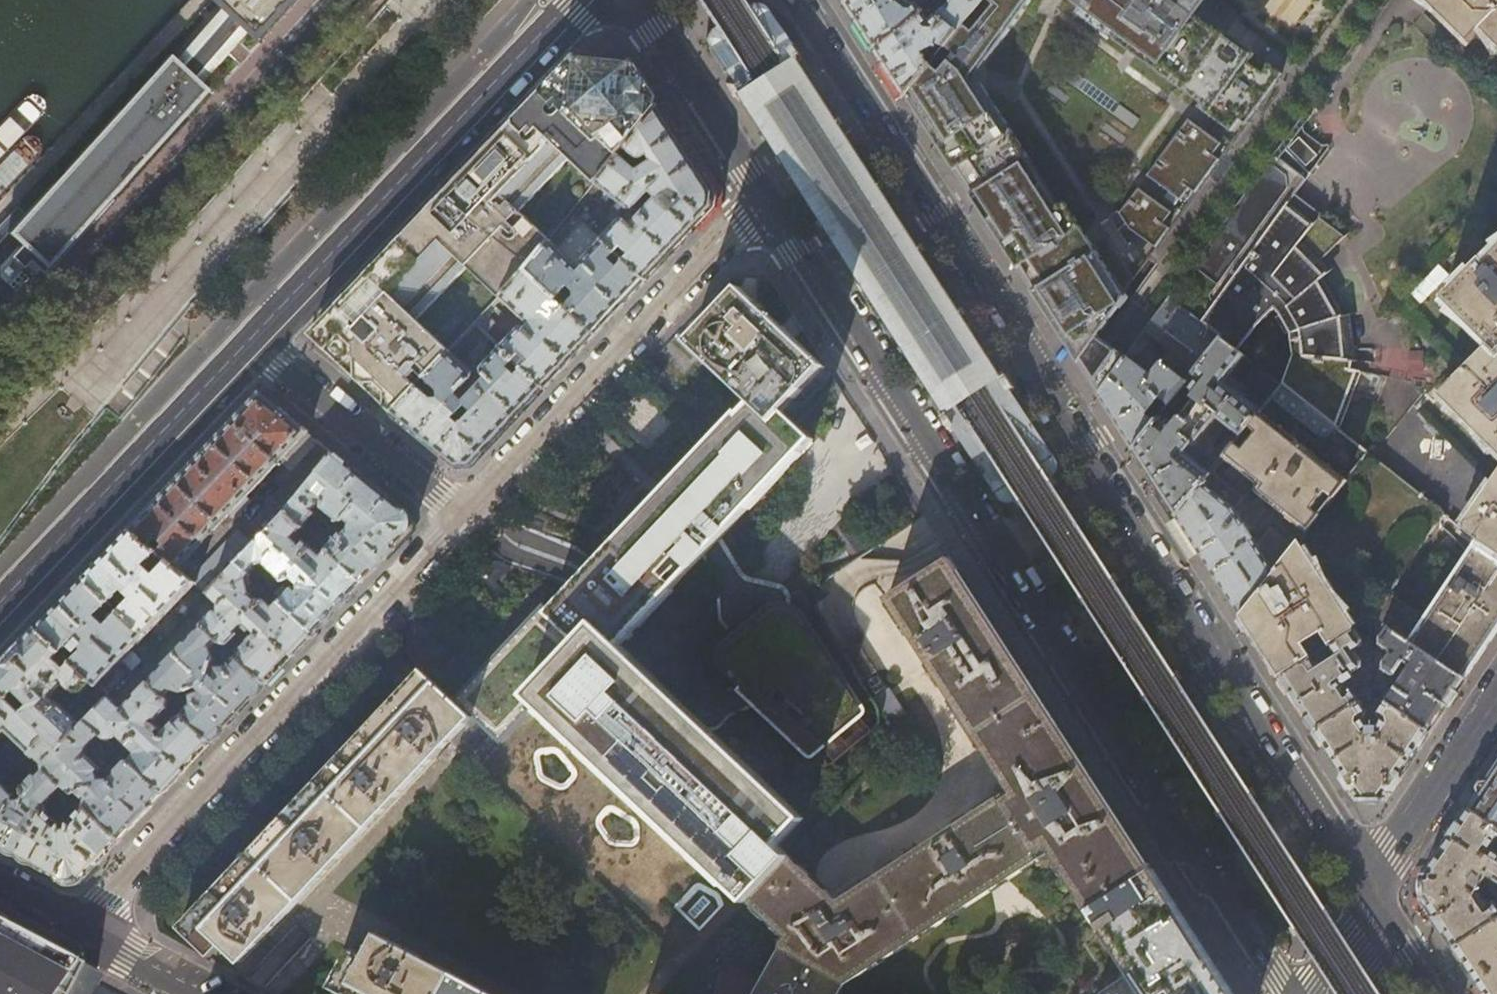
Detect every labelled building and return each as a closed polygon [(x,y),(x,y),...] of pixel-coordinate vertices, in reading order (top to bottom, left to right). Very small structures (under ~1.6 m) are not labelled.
[(35,203),(8,233),(45,267),(71,238),(205,90),(193,79),(193,77),(213,55),(240,27),(253,38),(287,0),(212,0),(227,15),(224,19),(181,67),(168,56),(35,203)] [(696,8),(709,0),(691,0),(696,8)] [(846,5),(861,28),(874,49),(922,15),(917,8),(911,4),(910,5),(904,0),(853,0),(846,5)] [(944,11),(929,23),(922,15),(874,49),(890,73),(905,97),(930,67),(922,55),(937,47),(945,48),(963,26),(984,0),(953,0),(944,11)] [(993,6),(971,33),(963,26),(945,48),(953,56),(939,74),(930,67),(905,97),(972,201),(1062,341),(1065,340),(1075,355),(1078,353),(1122,292),(1096,251),(1080,262),(1071,249),(1078,240),(973,78),(1030,0),(986,0),(993,6)] [(1140,51),(1136,56),(1200,102),(1196,108),(1229,132),(1238,120),(1244,125),(1281,74),(1224,33),(1221,37),(1194,18),(1171,0),(1070,0),(1140,51)] [(1194,18),(1207,0),(1171,0),(1194,18)] [(1468,44),(1481,31),(1496,47),(1496,0),(1424,0),(1468,44)] [(705,35),(705,43),(717,62),(728,79),(741,100),(777,157),(781,163),(818,220),(822,218),(826,224),(822,227),(835,247),(840,254),(996,497),(1002,501),(1008,502),(1012,501),(1020,495),(1042,481),(1050,476),(1052,473),(1055,468),(1055,461),(900,220),(894,212),(880,190),(875,182),(839,126),(835,119),(799,63),(786,43),(775,26),(764,9),(758,5),(750,5),(747,5),(744,6),(711,28),(710,29),(705,35)] [(580,58),(576,55),(550,82),(515,118),(463,173),(408,230),(309,335),(313,338),(443,202),(580,58)] [(630,63),(580,58),(443,202),(527,269),(549,241),(521,215),(519,213),(568,160),(595,184),(596,182),(657,106),(646,88),(630,63)] [(657,106),(659,100),(635,61),(630,63),(646,88),(657,106)] [(625,218),(623,218),(620,218),(618,220),(602,239),(644,280),(680,243),(713,208),(714,194),(691,158),(657,106),(596,182),(616,197),(613,200),(619,205),(621,202),(628,207),(629,208),(631,208),(633,208),(635,207),(650,190),(656,196),(631,223),(627,220),(625,218)] [(1194,193),(1218,160),(1212,156),(1221,144),(1187,120),(1146,176),(1180,201),(1188,189),(1194,193)] [(1224,291),(1201,323),(1220,339),(1238,352),(1257,328),(1273,310),(1278,315),(1293,335),(1291,357),(1281,386),(1333,428),(1362,372),(1349,372),(1349,362),(1353,362),(1351,312),(1328,320),(1311,287),(1302,278),(1342,238),(1319,218),(1321,214),(1294,194),(1306,179),(1272,154),(1191,267),(1224,291)] [(1129,230),(1155,248),(1169,229),(1163,224),(1171,213),(1138,188),(1119,214),(1120,216),(1111,222),(1117,231),(1127,225),(1129,230)] [(500,297),(527,269),(443,202),(313,338),(325,350),(340,336),(349,344),(356,351),(358,381),(362,385),(366,385),(376,394),(386,404),(387,409),(392,414),(418,385),(422,381),(449,352),(418,322),(464,272),(467,269),(499,298),(500,297)] [(644,280),(602,239),(583,260),(584,266),(580,270),(549,241),(527,269),(594,333),(622,303),(644,280)] [(1483,262),(1480,259),(1440,299),(1488,345),(1496,354),(1496,248),(1483,262)] [(569,359),(594,333),(527,269),(500,297),(528,325),(524,329),(522,328),(518,328),(500,347),(542,388),(569,359)] [(783,412),(824,367),(740,289),(690,343),(750,402),(773,422),(783,412)] [(1220,339),(1201,323),(1168,298),(1146,329),(1171,349),(1160,361),(1187,381),(1220,339)] [(497,343),(501,339),(496,335),(493,339),(497,343)] [(1238,352),(1220,339),(1187,381),(1181,389),(1190,396),(1179,410),(1181,413),(1158,440),(1147,432),(1133,450),(1155,484),(1176,517),(1210,474),(1183,453),(1190,445),(1193,447),(1216,418),(1240,437),(1260,413),(1260,412),(1223,383),(1244,357),(1238,352)] [(1181,389),(1187,381),(1160,361),(1152,373),(1148,374),(1132,362),(1144,346),(1137,341),(1098,395),(1114,420),(1133,450),(1147,432),(1181,389)] [(1488,345),(1459,374),(1438,395),(1496,452),(1496,354),(1488,345)] [(542,388),(500,347),(482,368),(482,372),(487,377),(472,393),(464,386),(471,378),(472,373),(450,351),(449,352),(422,381),(428,388),(424,391),(418,385),(392,414),(456,465),(471,465),(506,427),(542,388)] [(1366,454),(1333,428),(1281,386),(1271,399),(1356,466),(1366,454)] [(294,422),(260,395),(130,532),(156,553),(168,562),(194,583),(210,594),(239,564),(256,545),(244,532),(227,540),(215,528),(230,512),(237,517),(252,501),(247,495),(262,479),(267,483),(272,478),(268,473),(278,463),(288,472),(317,441),(294,422)] [(779,846),(804,819),(780,795),(809,764),(823,775),(886,723),(792,578),(775,591),(762,602),(707,550),(744,510),(812,439),(783,412),(773,422),(750,402),(586,575),(564,599),(548,585),(446,693),(471,717),(475,716),(512,751),(550,713),(747,902),(790,857),(779,846)] [(1260,413),(1240,437),(1228,452),(1224,458),(1259,486),(1255,491),(1297,525),(1305,531),(1345,480),(1260,413)] [(1222,459),(1224,458),(1228,452),(1221,447),(1216,453),(1222,459)] [(1367,453),(1366,454),(1356,466),(1345,480),(1305,531),(1239,615),(1259,646),(1279,677),(1310,658),(1329,645),(1356,629),(1373,618),(1389,595),(1442,515),(1443,514),(1367,453)] [(409,528),(408,514),(381,491),(372,484),(335,455),(288,513),(301,524),(314,511),(310,508),(313,505),(315,502),(322,502),(323,506),(336,519),(340,519),(343,516),(348,521),(347,528),(342,529),(341,528),(324,545),(325,547),(360,581),(386,554),(407,532),(409,528)] [(1210,474),(1176,517),(1198,552),(1205,562),(1239,615),(1305,531),(1297,525),(1285,541),(1269,528),(1256,545),(1233,508),(1241,498),(1211,473),(1210,474)] [(1460,529),(1476,540),(1496,554),(1496,473),(1460,529)] [(408,514),(408,508),(385,488),(381,491),(408,514)] [(325,547),(319,553),(304,538),(298,542),(291,535),(301,524),(288,513),(256,545),(239,564),(252,576),(253,572),(251,570),(257,563),(264,561),(281,577),(290,576),(293,579),(295,582),(295,587),(292,589),(290,586),(278,599),(312,632),(337,607),(360,581),(325,547)] [(1198,552),(1176,517),(1172,520),(1194,554),(1198,552)] [(319,540),(328,532),(316,520),(313,520),(306,527),(319,540)] [(194,583),(168,562),(154,576),(144,566),(156,553),(130,532),(123,540),(85,578),(110,603),(123,589),(128,594),(132,598),(120,612),(144,635),(194,583)] [(1476,540),(1424,618),(1389,595),(1373,618),(1381,623),(1465,679),(1474,665),(1496,630),(1496,554),(1476,540)] [(887,600),(1009,789),(838,900),(790,857),(747,902),(784,938),(778,949),(843,985),(1048,848),(1087,909),(1149,871),(1123,830),(1099,793),(1069,746),(1007,650),(1001,640),(949,559),(887,600)] [(266,599),(263,597),(259,600),(258,600),(250,591),(251,588),(248,585),(251,582),(252,576),(239,564),(210,594),(221,605),(222,611),(215,612),(203,625),(217,639),(222,642),(227,642),(246,622),(248,623),(254,630),(237,647),(237,657),(265,683),(289,657),(302,644),(312,632),(278,599),(271,593),(266,599)] [(120,612),(107,627),(97,617),(104,609),(109,613),(114,607),(113,606),(110,603),(85,578),(60,605),(37,629),(62,653),(75,640),(85,650),(73,664),(98,685),(144,635),(120,612)] [(122,604),(118,601),(113,606),(114,607),(117,609),(122,604)] [(1444,709),(1465,679),(1381,623),(1377,629),(1383,633),(1379,638),(1379,644),(1390,652),(1382,663),(1382,669),(1392,676),(1396,675),(1404,662),(1412,667),(1398,688),(1396,687),(1395,689),(1393,687),(1384,702),(1429,732),(1444,709)] [(213,645),(217,639),(203,625),(148,683),(162,696),(172,687),(181,691),(195,687),(199,689),(202,692),(191,696),(191,701),(181,712),(182,714),(211,741),(236,714),(265,683),(237,657),(233,657),(223,668),(216,668),(211,662),(211,653),(216,648),(213,645)] [(73,664),(66,669),(57,660),(62,653),(37,629),(13,655),(0,668),(0,690),(19,708),(26,701),(31,706),(25,714),(48,736),(63,748),(83,727),(54,698),(56,692),(63,683),(74,694),(81,693),(85,690),(102,706),(110,699),(98,685),(73,664)] [(1363,640),(1356,629),(1329,645),(1336,656),(1317,668),(1310,658),(1279,677),(1288,691),(1297,705),(1306,719),(1314,731),(1366,698),(1365,695),(1358,699),(1351,687),(1349,687),(1347,688),(1344,684),(1354,678),(1352,675),(1363,668),(1363,662),(1356,651),(1363,647),(1363,640)] [(862,681),(876,672),(859,645),(845,653),(847,658),(862,681)] [(446,693),(421,670),(179,928),(196,943),(210,956),(221,945),(240,964),(279,923),(471,717),(446,693)] [(182,714),(173,716),(156,733),(154,732),(162,721),(157,715),(166,706),(165,699),(162,696),(148,683),(123,710),(110,699),(102,706),(89,722),(99,733),(107,739),(114,739),(117,736),(121,738),(136,753),(130,760),(163,792),(187,767),(211,741),(182,714)] [(48,736),(25,714),(19,708),(0,690),(0,736),(6,730),(32,753),(48,736)] [(887,691),(875,699),(889,722),(903,713),(887,691)] [(1384,799),(1429,732),(1384,702),(1377,712),(1378,720),(1379,721),(1375,727),(1375,732),(1368,732),(1368,727),(1363,720),(1366,719),(1367,712),(1362,704),(1368,701),(1366,698),(1314,731),(1339,770),(1358,799),(1384,799)] [(97,773),(100,769),(85,755),(85,748),(99,733),(89,722),(83,727),(63,748),(48,736),(32,753),(36,757),(37,756),(45,763),(48,772),(62,786),(67,791),(76,799),(84,807),(119,839),(140,816),(163,792),(130,760),(122,762),(114,771),(115,773),(108,780),(97,781),(97,773)] [(17,769),(22,764),(11,753),(6,758),(17,769)] [(12,774),(17,769),(6,758),(0,764),(12,774)] [(30,772),(22,764),(17,769),(12,774),(19,782),(30,772)] [(1493,770),(1468,808),(1496,828),(1496,764),(1493,770)] [(16,797),(2,786),(0,790),(0,844),(19,854),(43,811),(47,810),(47,803),(62,786),(48,772),(41,778),(35,777),(24,788),(24,794),(27,798),(24,800),(24,809),(20,808),(19,801),(16,800),(16,797)] [(66,808),(76,799),(67,791),(57,801),(66,808)] [(60,823),(47,810),(43,811),(19,854),(67,882),(81,879),(103,856),(119,839),(84,807),(70,820),(66,829),(62,829),(60,823)] [(1496,840),(1496,828),(1468,808),(1423,875),(1423,900),(1434,917),(1453,948),(1496,920),(1496,906),(1494,902),(1492,902),(1487,905),(1477,891),(1487,877),(1496,884),(1496,853),(1491,849),(1496,840)] [(918,813),(833,852),(842,872),(927,833),(918,813)] [(1197,943),(1152,873),(1149,871),(1087,909),(1093,919),(1140,993),(1230,993),(1197,943)] [(672,906),(698,930),(724,902),(698,878),(672,906)] [(1093,919),(1087,909),(1071,918),(1077,928),(1093,919)] [(1453,948),(1473,979),(1483,993),(1496,993),(1496,920),(1453,948)] [(94,982),(68,969),(37,952),(0,932),(0,993),(88,993),(94,982)] [(377,933),(365,957),(350,950),(330,986),(336,989),(345,993),(492,993),(377,933)] [(753,993),(838,993),(843,985),(778,949),(753,993)]
